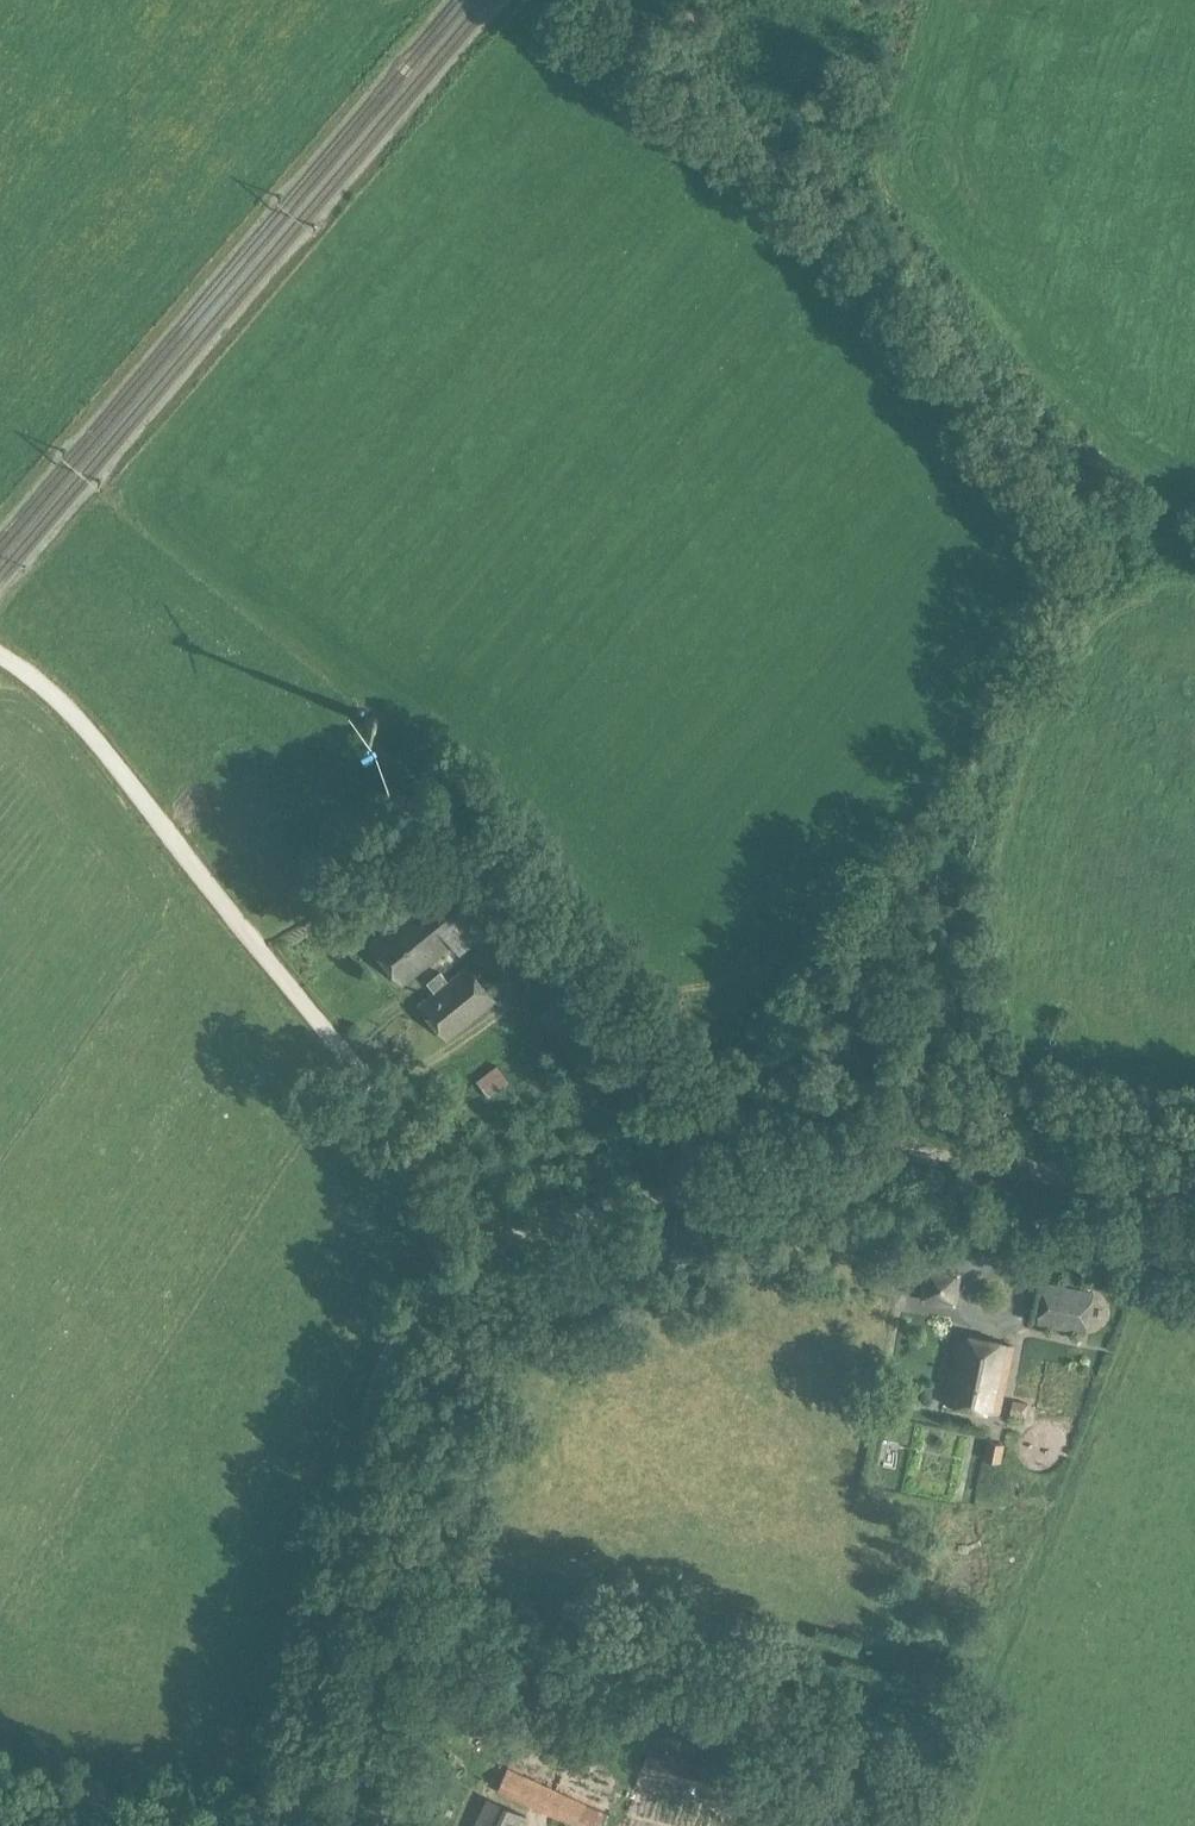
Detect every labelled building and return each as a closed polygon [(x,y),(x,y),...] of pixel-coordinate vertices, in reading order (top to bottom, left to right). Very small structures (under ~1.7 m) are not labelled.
[(447,879),(406,912),(438,953),(452,942),(460,951),(487,929),(447,879)] [(438,953),(406,912),(369,941),(402,982),(433,957),(438,953)] [(448,979),(441,970),(426,982),(434,991),(418,1004),(447,1040),(497,1000),(467,964),(448,979)] [(497,1064),(477,1080),(489,1096),(510,1080),(497,1064)] [(930,1294),(966,1302),(974,1267),(938,1259),(930,1294)] [(1045,1284),(1038,1322),(1085,1331),(1092,1294),(1045,1284)] [(1001,1412),(1014,1345),(956,1333),(943,1402),(1001,1412)] [(1027,1404),(1013,1401),(1011,1414),(1025,1416),(1027,1404)] [(1005,1443),(983,1439),(980,1457),(1002,1461),(1005,1443)] [(642,1768),(728,1794),(734,1772),(649,1747),(642,1768)] [(607,1812),(507,1766),(496,1789),(577,1825),(601,1825),(607,1812)] [(473,1825),(523,1825),(528,1815),(487,1795),(473,1825)]
